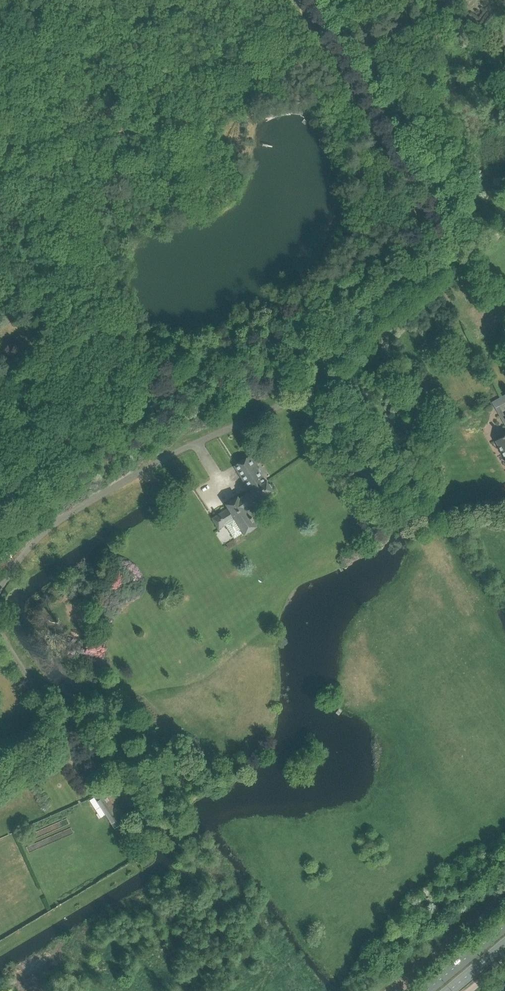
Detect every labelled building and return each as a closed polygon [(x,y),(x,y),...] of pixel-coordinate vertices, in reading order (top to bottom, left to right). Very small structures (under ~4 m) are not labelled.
[(292,111),(301,112),(302,112),(303,104),(294,103),(292,111)] [(504,403),(504,395),(493,402),(496,408),(504,403)] [(495,441),(504,458),(504,435),(495,441)] [(256,468),(259,466),(252,455),(236,465),(252,491),(239,499),(238,497),(226,504),(229,508),(213,518),(219,527),(226,523),(236,540),(257,527),(246,509),(274,491),(268,481),(265,482),(256,468)] [(4,559),(7,557),(7,556),(9,554),(7,550),(0,555),(0,559),(1,560),(3,558),(4,559)] [(114,828),(124,821),(104,789),(94,795),(114,828)]
